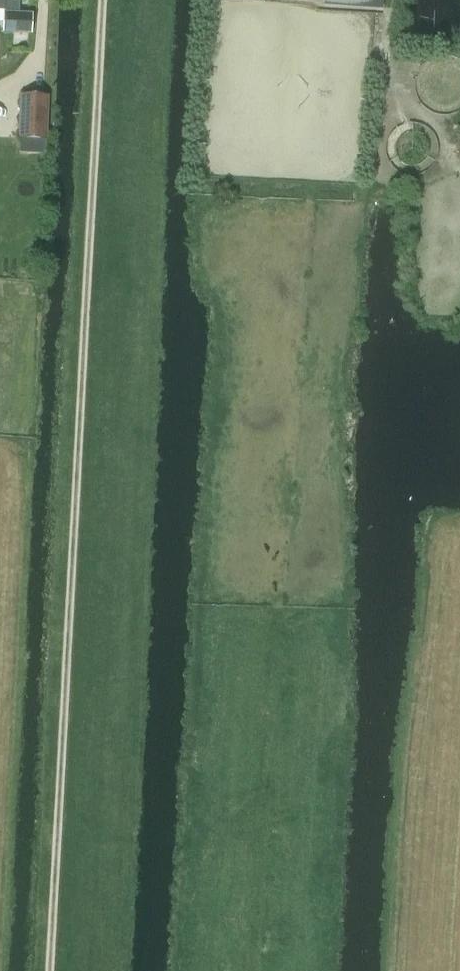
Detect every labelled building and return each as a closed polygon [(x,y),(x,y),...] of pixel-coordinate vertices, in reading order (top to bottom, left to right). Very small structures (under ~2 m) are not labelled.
[(6,10),(6,13),(4,13),(4,31),(30,33),(31,14),(17,14),(18,0),(0,0),(0,9),(6,10)] [(20,95),(17,140),(19,140),(45,141),(46,141),(48,96),(20,95)]
